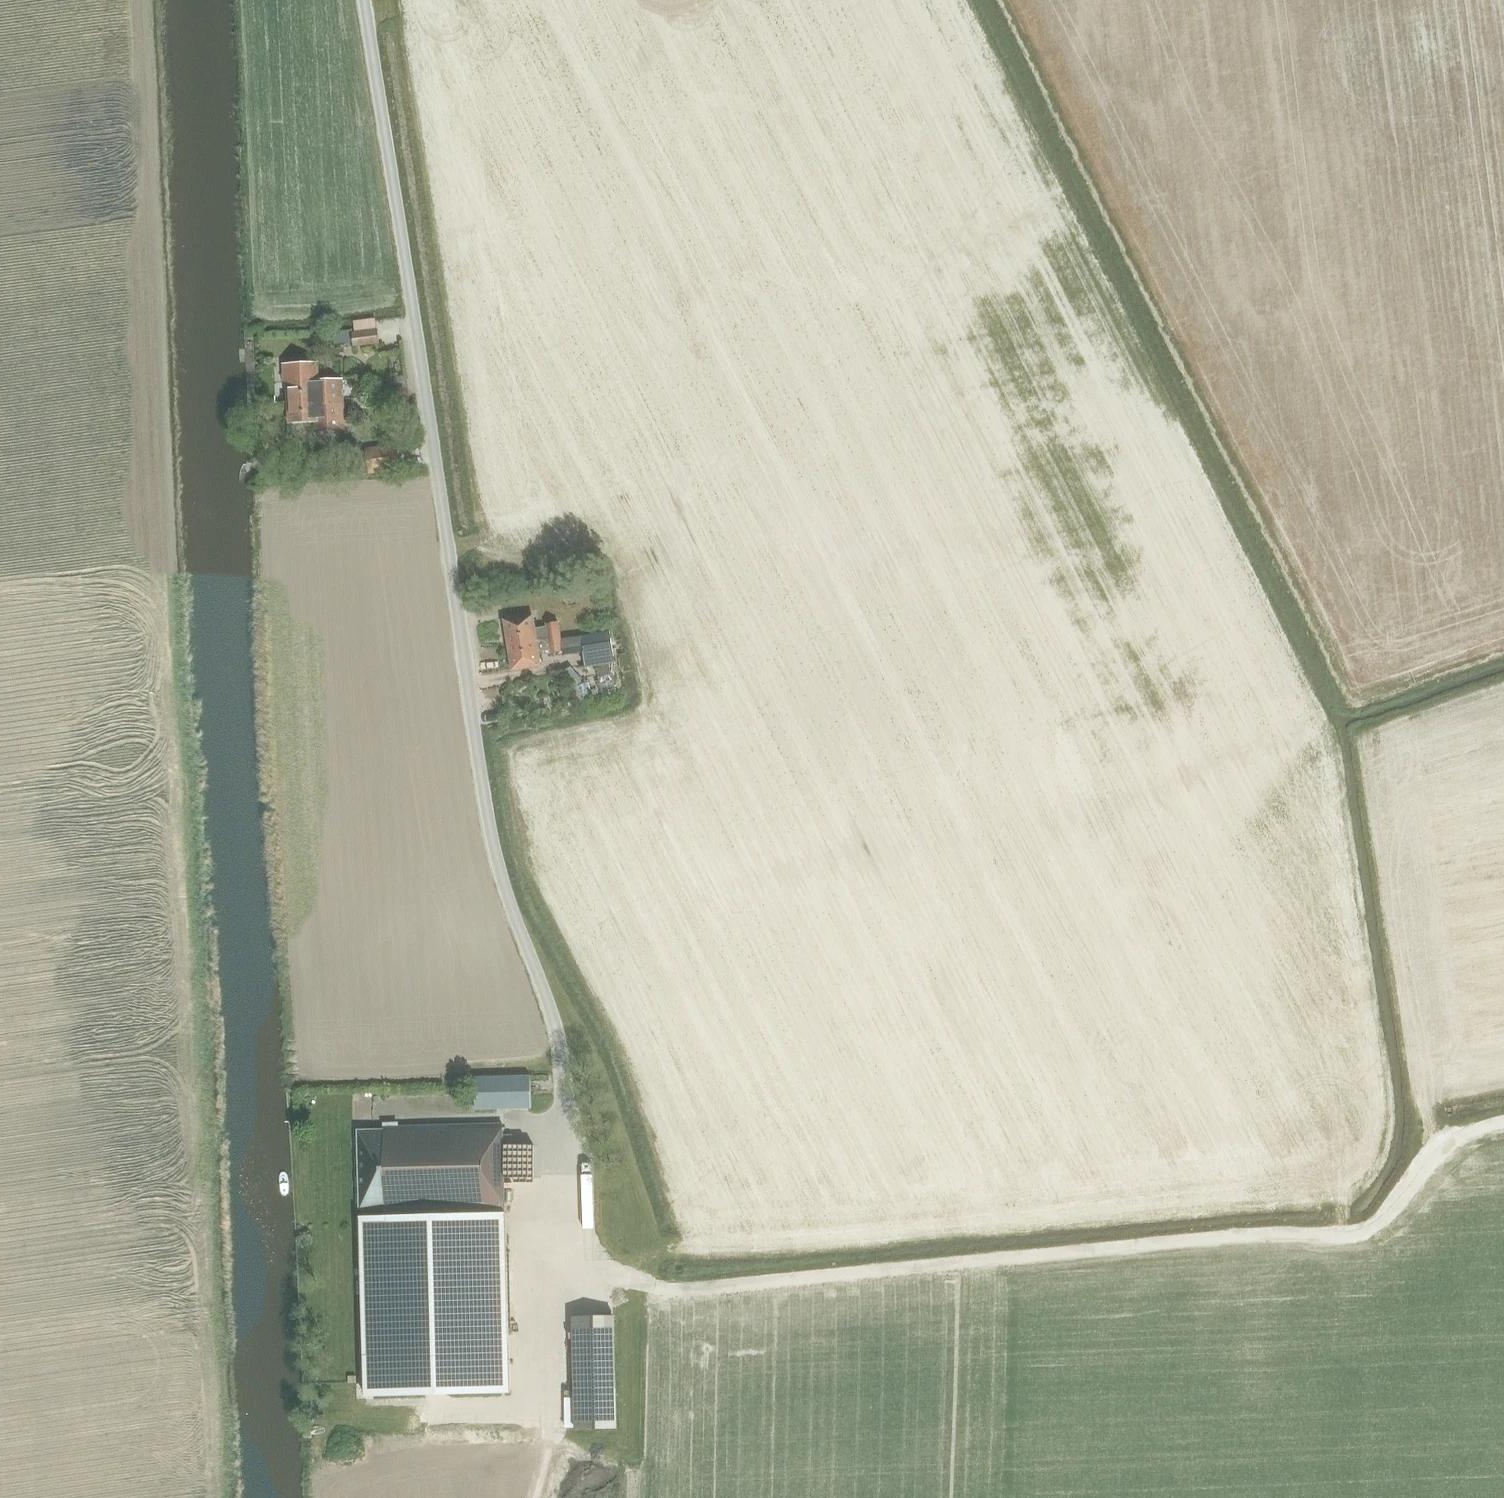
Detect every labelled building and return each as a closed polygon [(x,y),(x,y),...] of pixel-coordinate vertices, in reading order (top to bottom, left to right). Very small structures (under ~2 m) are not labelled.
[(378,330),(352,333),(352,330),(330,333),(331,349),(380,343),(378,330)] [(288,381),(289,402),(332,400),(332,404),(344,404),(343,400),(343,386),(342,378),(320,380),(319,362),(282,364),(283,381),(288,381)] [(396,377),(398,396),(408,395),(406,376),(396,377)] [(290,423),(314,422),(314,431),(344,430),(344,420),(344,404),(332,404),(332,400),(289,402),(290,423)] [(398,468),(397,457),(379,459),(377,448),(366,450),(369,472),(398,468)] [(564,602),(579,599),(577,589),(562,591),(564,602)] [(536,628),(533,615),(505,620),(509,644),(561,636),(558,621),(547,623),(547,626),(536,628)] [(598,633),(561,639),(561,636),(509,644),(512,669),(541,665),(539,651),(551,649),(551,652),(563,650),(564,656),(584,653),(586,666),(613,663),(608,633),(598,635),(598,633)] [(560,673),(573,691),(582,684),(570,667),(560,673)] [(532,1108),(531,1076),(475,1077),(476,1109),(532,1108)] [(359,1129),(360,1207),(367,1207),(367,1210),(385,1210),(385,1214),(359,1215),(360,1253),(361,1266),(364,1397),(511,1393),(506,1262),(505,1212),(504,1124),(399,1125),(399,1122),(384,1122),(384,1129),(359,1129)] [(347,1259),(347,1266),(361,1266),(360,1253),(352,1253),(347,1259)] [(575,1429),(618,1428),(616,1315),(572,1316),(575,1429)]
